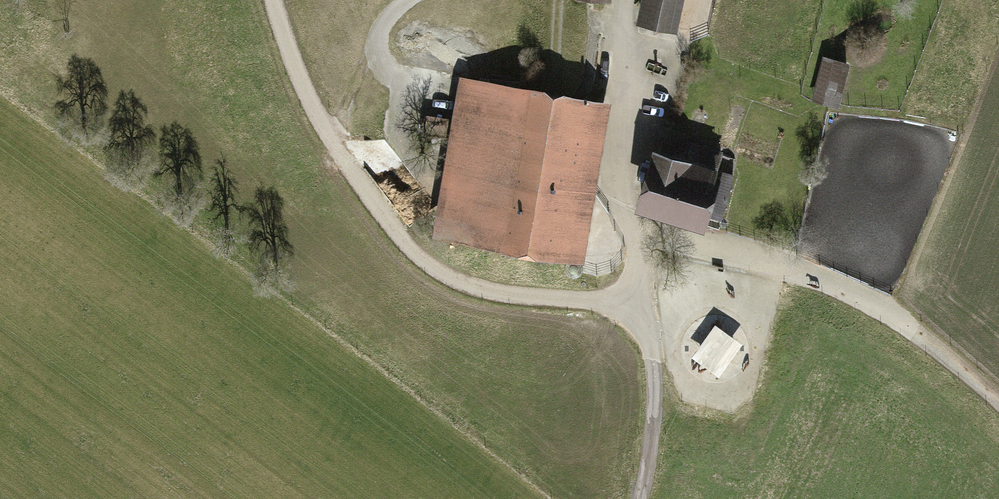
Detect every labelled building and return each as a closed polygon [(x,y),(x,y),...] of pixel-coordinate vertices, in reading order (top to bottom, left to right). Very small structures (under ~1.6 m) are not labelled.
[(639,20),(682,28),(687,0),(643,0),(639,20)] [(859,73),(821,63),(811,100),(849,110),(859,73)] [(457,68),(430,233),(580,258),(607,92),(457,68)] [(721,172),(652,146),(633,197),(702,223),(721,172)] [(717,322),(694,356),(722,375),(745,342),(717,322)]
